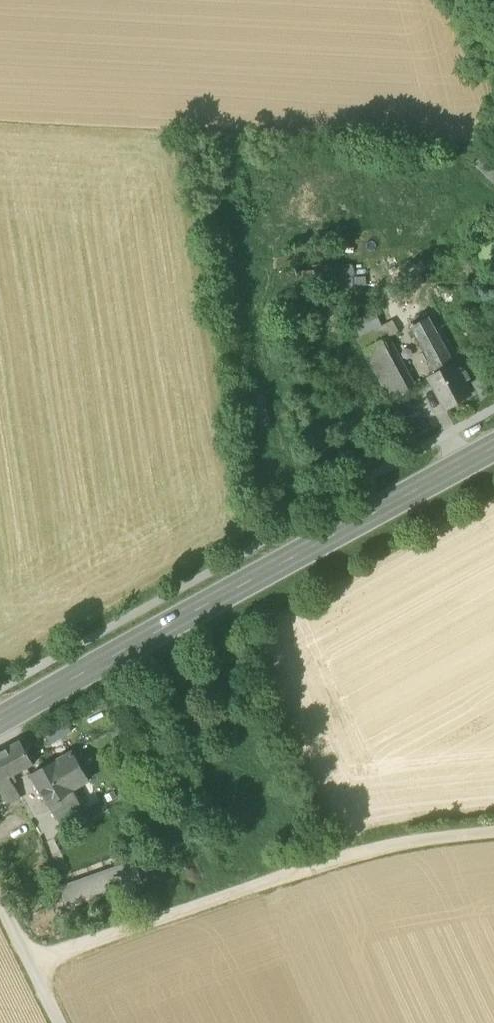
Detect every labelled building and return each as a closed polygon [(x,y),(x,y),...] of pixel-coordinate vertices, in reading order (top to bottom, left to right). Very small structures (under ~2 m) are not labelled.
[(302,285),(366,285),(366,267),(313,267),(313,272),(302,272),(302,285)] [(411,327),(437,374),(454,364),(429,317),(411,327)] [(392,358),(397,355),(389,336),(382,340),(392,358)] [(363,350),(391,402),(417,388),(415,386),(414,387),(397,355),(392,358),(382,340),(363,350)] [(455,364),(454,364),(437,374),(429,379),(445,409),(471,394),(455,364)] [(13,775),(33,764),(33,765),(34,764),(21,741),(19,742),(2,751),(0,753),(0,782),(13,775)] [(69,754),(56,761),(73,791),(82,785),(75,772),(78,770),(69,754)] [(48,804),(49,804),(73,791),(56,761),(32,775),(48,804)] [(13,775),(0,782),(0,791),(7,805),(8,804),(6,800),(13,796),(16,800),(21,798),(13,783),(17,781),(13,775)] [(80,803),(73,791),(49,804),(56,817),(80,803)] [(82,811),(87,821),(108,810),(103,800),(85,809),(82,811)] [(85,809),(80,803),(56,817),(64,831),(87,821),(82,811),(85,809)] [(134,860),(60,886),(68,909),(142,884),(134,860)]
